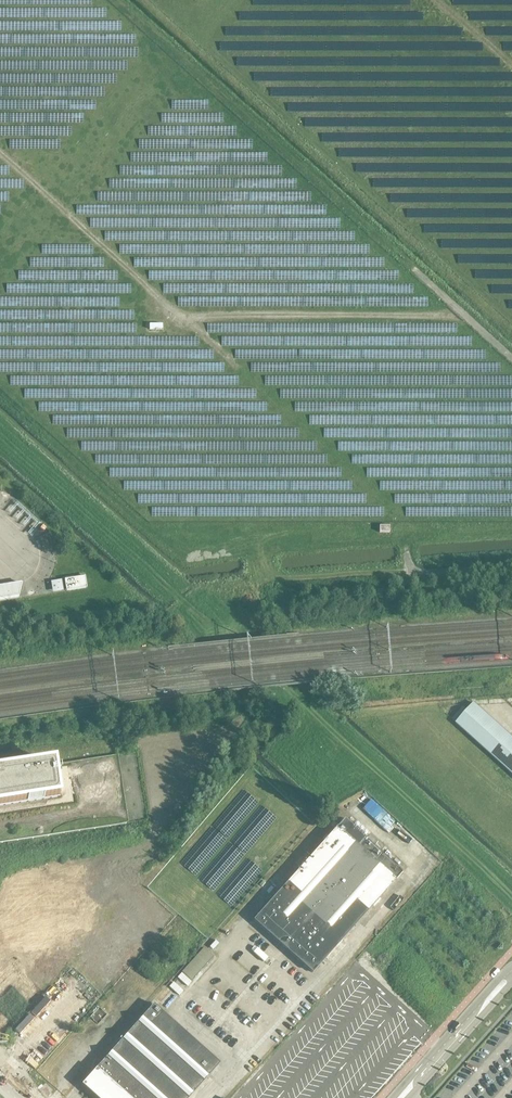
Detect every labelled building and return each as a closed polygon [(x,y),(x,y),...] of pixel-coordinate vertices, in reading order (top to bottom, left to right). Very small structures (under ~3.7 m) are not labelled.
[(85,577),(65,580),(67,590),(87,587),(85,577)] [(0,587),(0,602),(18,599),(22,584),(0,587)] [(457,723),(511,773),(511,737),(475,703),(456,723),(457,723)] [(107,755),(108,769),(115,768),(115,777),(121,777),(121,754),(107,755)] [(59,797),(54,764),(0,772),(0,806),(59,797)] [(254,921),(279,943),(313,973),(403,872),(387,858),(391,854),(386,850),(383,854),(374,846),(378,841),(369,834),(368,835),(360,828),(358,831),(352,826),(345,819),(335,830),(330,826),(302,857),(307,861),(254,921)] [(187,986),(191,982),(183,974),(179,978),(187,986)] [(180,994),(184,989),(175,982),(171,986),(180,994)] [(97,1097),(189,1097),(220,1064),(154,1005),(83,1085),(97,1097)]
